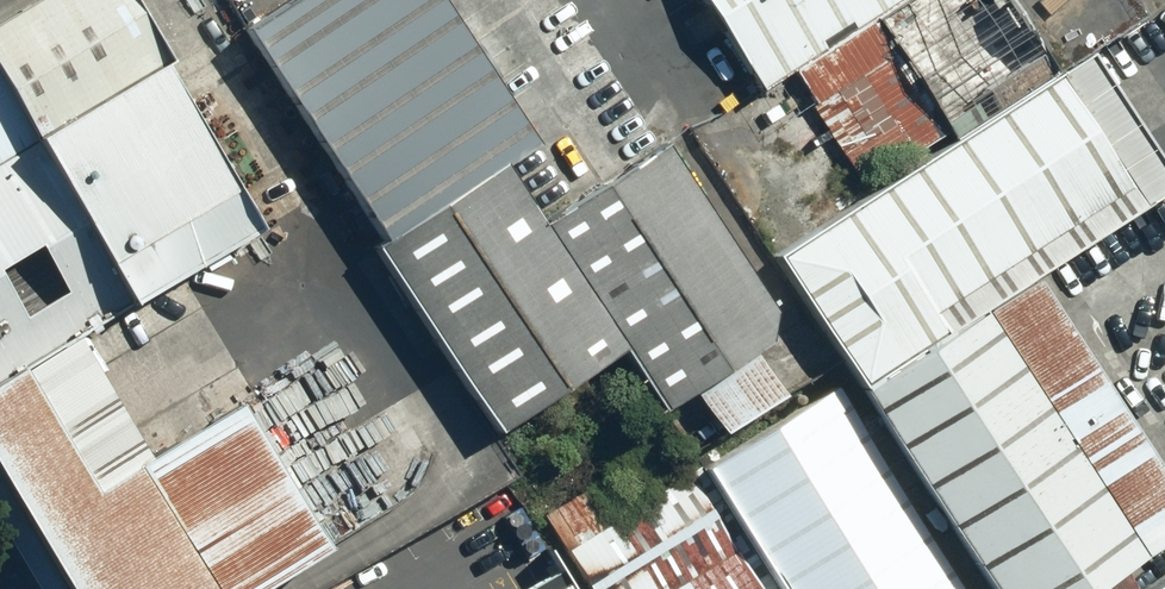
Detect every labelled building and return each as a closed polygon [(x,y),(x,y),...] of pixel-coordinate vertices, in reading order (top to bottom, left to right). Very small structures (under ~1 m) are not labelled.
[(131,0),(37,0),(0,23),(0,378),(266,214),(131,0)] [(381,242),(503,166),(539,142),(438,0),(287,0),(242,28),(381,242)] [(904,0),(675,0),(743,104),(777,82),(904,0)] [(1031,77),(980,0),(904,0),(777,82),(851,195),(1031,77)] [(1117,208),(1031,77),(770,258),(859,394),(1117,208)] [(793,330),(663,145),(540,223),(622,353),(659,414),(793,330)] [(622,353),(540,223),(503,166),(381,242),(374,250),(495,434),(622,353)] [(859,394),(965,588),(1052,588),(1117,544),(969,321),(859,394)] [(0,379),(0,479),(64,588),(261,588),(326,550),(238,402),(151,455),(75,333),(0,379)] [(859,394),(677,495),(739,588),(961,588),(859,394)] [(1100,588),(1164,588),(1164,546),(1100,588)] [(510,588),(562,588),(547,566),(510,588)]
